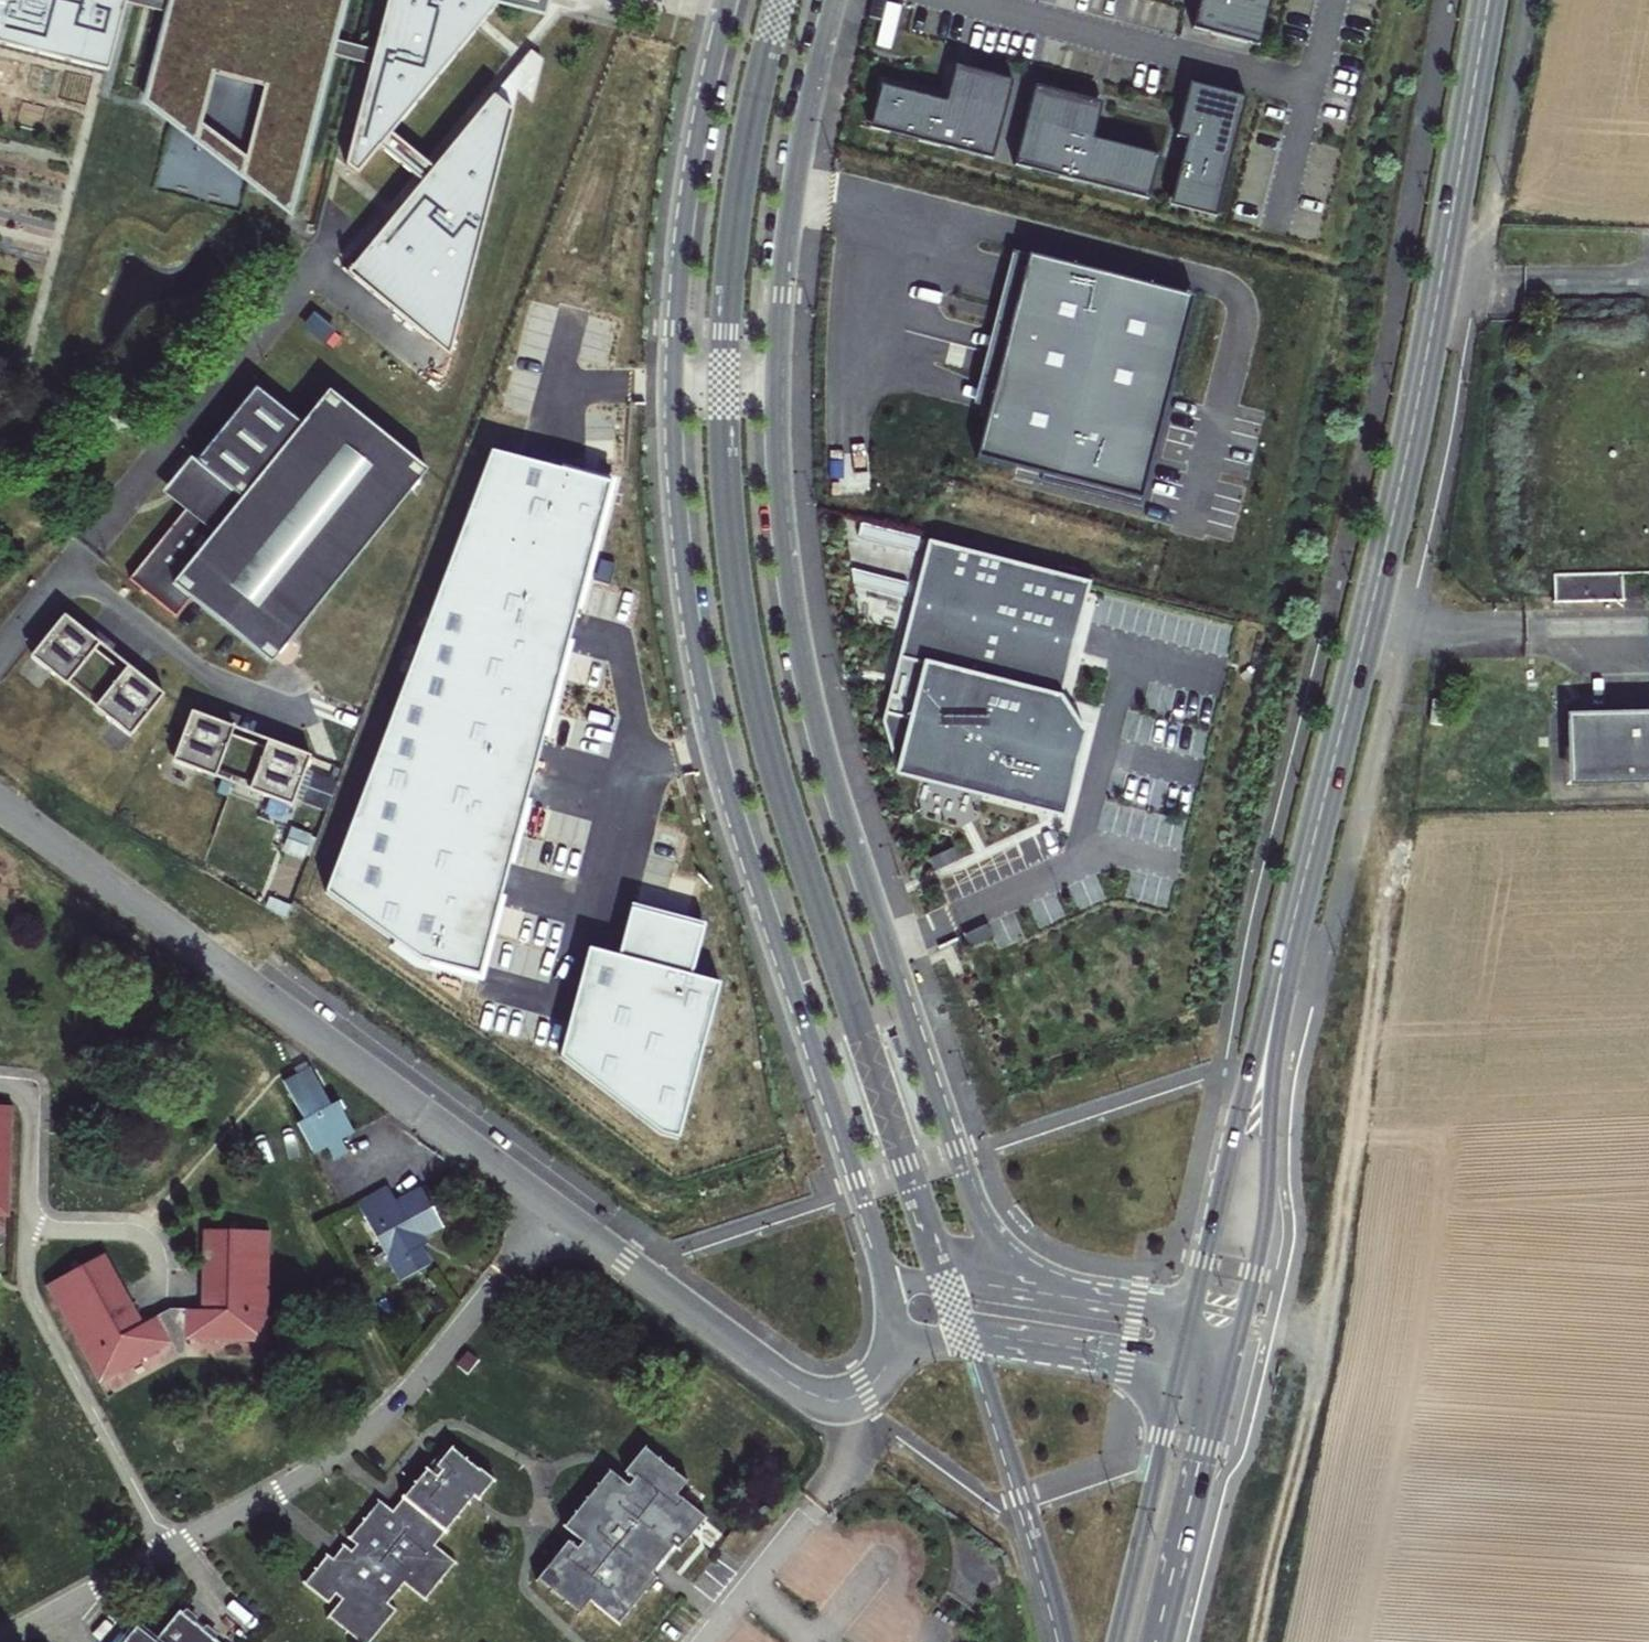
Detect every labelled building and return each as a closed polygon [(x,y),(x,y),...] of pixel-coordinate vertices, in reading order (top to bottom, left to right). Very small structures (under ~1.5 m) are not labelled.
[(110,69),(126,4),(127,0),(0,0),(0,42),(110,69)] [(167,0),(127,0),(126,4),(171,16),(175,2),(167,0)] [(175,2),(171,16),(148,110),(185,121),(189,108),(201,111),(209,80),(270,95),(250,171),(247,187),(293,199),(329,54),(332,40),(342,0),(175,0),(175,2)] [(377,51),(373,66),(346,170),(359,180),(380,153),(423,187),(350,280),(450,363),(514,115),(493,99),(434,173),(391,139),(498,5),(544,18),(549,0),(390,0),(377,51)] [(869,19),(881,22),(887,0),(874,0),(869,19)] [(1271,0),(1200,0),(1193,29),(1260,46),(1271,0)] [(900,6),(887,3),(877,45),(890,48),(900,6)] [(373,66),(377,51),(332,40),(329,54),(373,66)] [(499,92),(514,115),(518,100),(532,111),(542,63),(530,54),(499,92)] [(946,102),(881,85),(870,129),(993,161),(1013,80),(955,65),(946,102)] [(1216,217),(1246,98),(1189,84),(1176,138),(1187,140),(1170,206),(1216,217)] [(1101,103),(1035,86),(1014,166),(1148,200),(1159,156),(1092,138),(1101,103)] [(185,121),(148,110),(146,117),(287,225),(293,199),(247,187),(250,171),(185,121)] [(1194,298),(1013,251),(974,406),(989,409),(976,460),(1016,469),(1015,474),(1141,507),(1194,298)] [(334,336),(316,321),(307,332),(324,347),(334,336)] [(428,476),(330,397),(303,430),(257,393),(200,465),(194,460),(167,494),(189,512),(133,582),(179,619),(194,600),(276,666),(428,476)] [(518,462),(492,455),(327,896),(425,962),(482,976),(587,582),(613,485),(518,462)] [(920,538),(861,523),(858,537),(916,552),(920,538)] [(1090,582),(928,540),(883,722),(896,770),(1066,814),(1086,733),(1061,698),(1090,582)] [(908,583),(851,569),(853,585),(904,597),(908,583)] [(1625,574),(1555,574),(1556,602),(1626,600),(1625,574)] [(100,650),(64,624),(33,668),(71,694),(75,688),(104,708),(100,715),(137,740),(168,697),(131,670),(126,677),(97,656),(100,650)] [(1446,700),(1431,699),(1429,725),(1444,726),(1446,700)] [(1644,708),(1551,708),(1552,779),(1644,778),(1644,708)] [(238,729),(195,714),(177,764),(220,779),(223,772),(257,784),(254,791),(297,807),(315,757),(272,741),(270,748),(236,736),(238,729)] [(1640,768),(1640,721),(1555,721),(1555,769),(1640,768)] [(954,848),(930,859),(935,872),(959,861),(954,848)] [(706,925),(632,906),(620,957),(589,950),(565,1046),(562,1059),(659,1135),(680,1140),(721,985),(692,978),(706,925)] [(988,925),(964,936),(970,948),(993,937),(988,925)] [(314,1068),(281,1086),(315,1153),(329,1147),(334,1159),(349,1152),(343,1140),(357,1132),(340,1101),(332,1105),(314,1068)] [(10,1219),(13,1109),(0,1109),(0,1219),(10,1219)] [(391,1187),(361,1202),(402,1281),(432,1265),(421,1243),(447,1229),(424,1189),(399,1202),(391,1187)] [(95,1383),(152,1353),(198,1339),(264,1340),(266,1230),(200,1228),(198,1308),(181,1308),(168,1310),(156,1315),(138,1325),(100,1255),(43,1287),(95,1383)] [(618,1627),(657,1582),(653,1578),(676,1550),(680,1553),(709,1519),(678,1494),(689,1480),(648,1445),(627,1470),(632,1475),(627,1482),(610,1468),(563,1526),(580,1541),(576,1547),(567,1542),(535,1579),(578,1615),(589,1602),(618,1627)] [(357,1641),(373,1641),(399,1611),(390,1604),(407,1583),(427,1601),(458,1564),(437,1546),(478,1498),(482,1500),(497,1482),(455,1446),(439,1464),(445,1470),(439,1477),(430,1470),(394,1512),(382,1502),(349,1540),(358,1546),(353,1553),(344,1546),(333,1561),(327,1556),(303,1584),(328,1605),(337,1595),(343,1600),(329,1618),(357,1641)] [(219,1640),(207,1630),(203,1634),(195,1627),(199,1623),(187,1613),(183,1618),(180,1615),(158,1641),(217,1641),(219,1640)] [(135,1630),(126,1641),(150,1641),(135,1630)]
